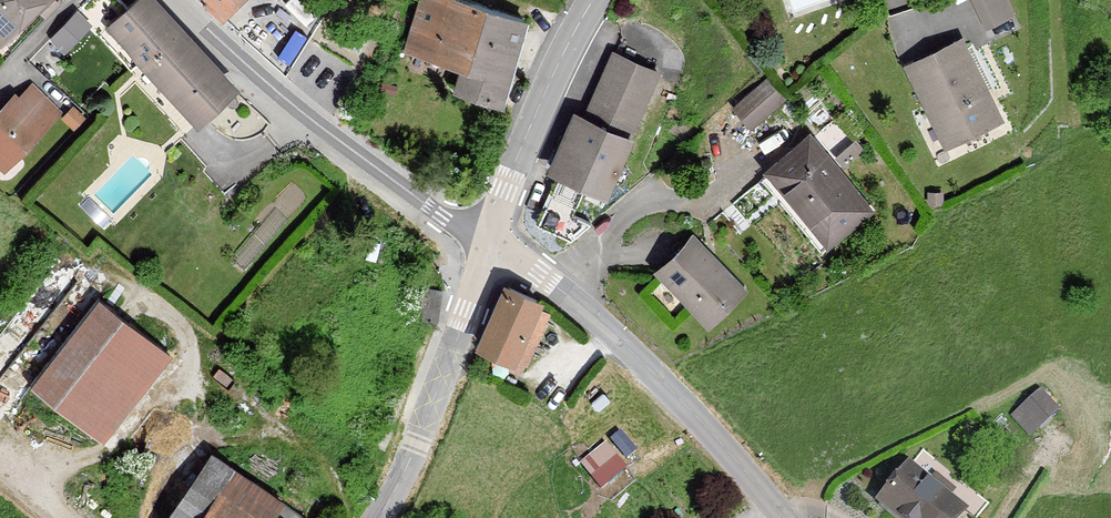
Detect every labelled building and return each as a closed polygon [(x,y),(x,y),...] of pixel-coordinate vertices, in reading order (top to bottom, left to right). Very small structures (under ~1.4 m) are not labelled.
[(1,41),(42,0),(0,0),(0,40),(1,41)] [(197,118),(233,85),(154,0),(142,0),(113,27),(197,118)] [(224,12),(237,0),(212,0),(224,12)] [(436,0),(423,0),(407,53),(463,70),(456,93),(498,106),(522,27),(436,0)] [(78,5),(53,36),(73,51),(97,20),(78,5)] [(994,122),(959,48),(911,71),(945,144),(994,122)] [(653,79),(612,62),(585,123),(626,140),(653,79)] [(33,85),(20,99),(16,95),(0,112),(0,163),(4,167),(59,110),(33,85)] [(762,86),(734,112),(749,129),(778,103),(762,86)] [(626,140),(585,123),(576,120),(552,177),(602,198),(626,140)] [(864,212),(807,144),(768,176),(826,244),(864,212)] [(741,294),(691,244),(657,278),(706,328),(741,294)] [(505,292),(478,350),(510,365),(537,307),(505,292)] [(446,300),(424,298),(421,331),(442,334),(446,300)] [(158,361),(96,313),(38,388),(100,436),(158,361)] [(1040,400),(1020,416),(1032,432),(1053,416),(1040,400)] [(583,456),(604,484),(633,462),(611,434),(583,456)] [(211,462),(173,517),(267,517),(276,506),(211,462)] [(879,506),(894,517),(958,517),(961,514),(909,471),(879,506)]
